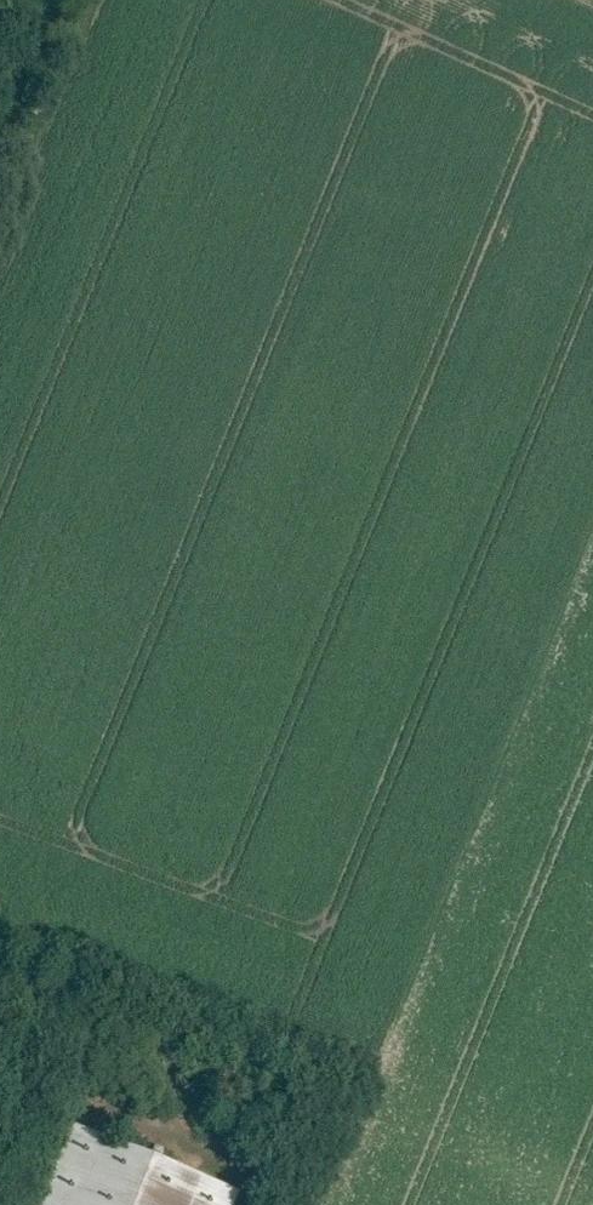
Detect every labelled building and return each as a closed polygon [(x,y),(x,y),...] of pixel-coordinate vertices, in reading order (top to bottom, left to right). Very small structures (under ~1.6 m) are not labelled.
[(56,1122),(22,1204),(233,1204),(237,1195),(56,1122)]
